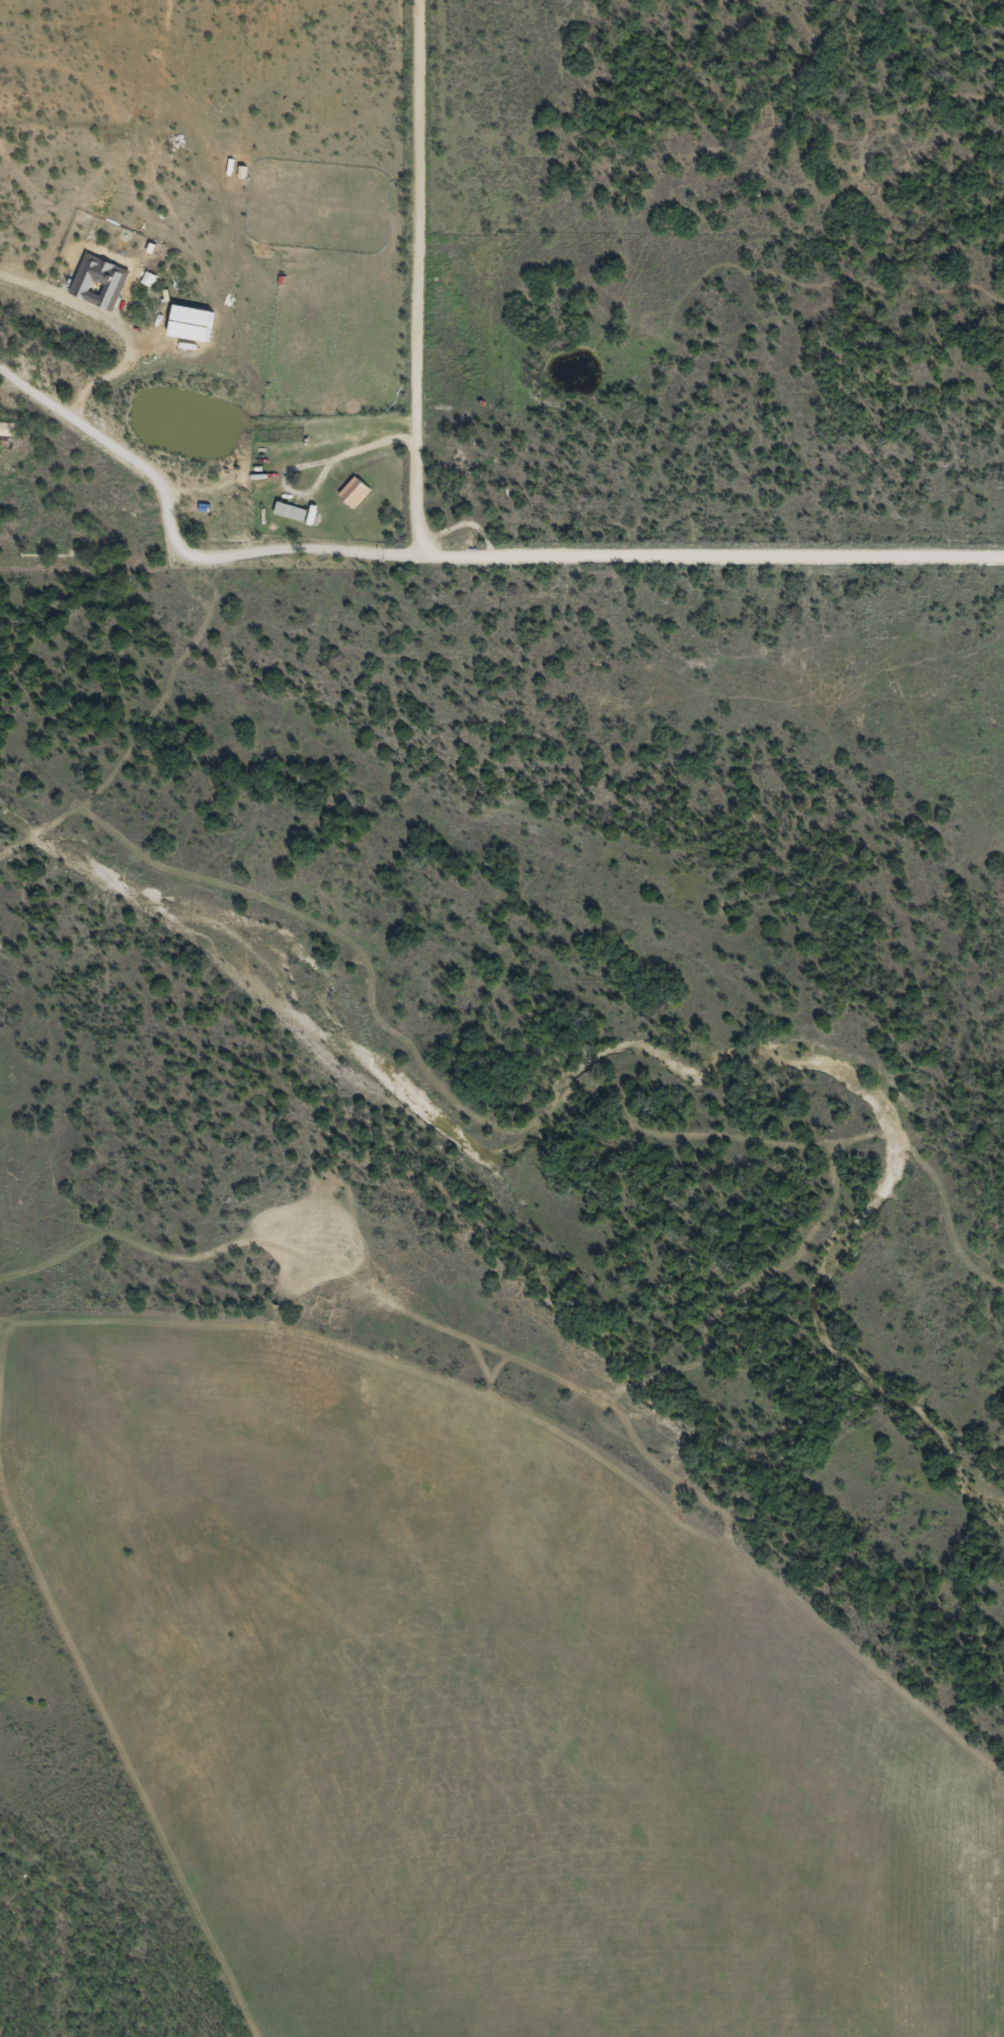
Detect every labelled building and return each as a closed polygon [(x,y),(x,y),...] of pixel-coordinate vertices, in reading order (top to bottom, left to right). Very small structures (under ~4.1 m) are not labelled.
[(372,490),(357,475),(339,494),(353,509),(372,490)] [(274,513),(304,522),(308,510),(278,501),(274,513)]
